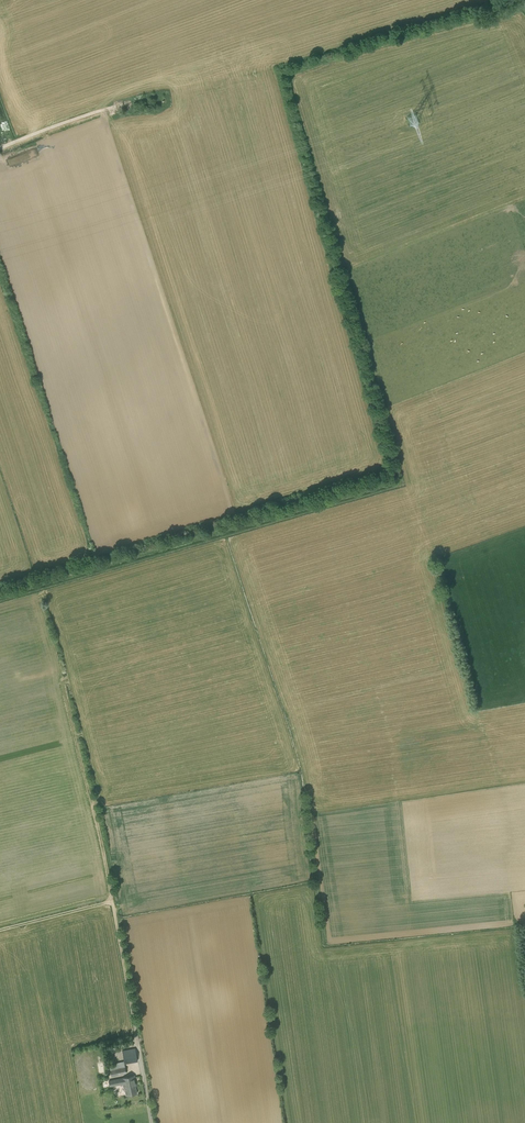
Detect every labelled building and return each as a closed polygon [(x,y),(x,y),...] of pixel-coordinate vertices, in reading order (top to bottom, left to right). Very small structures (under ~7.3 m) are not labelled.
[(7,121),(1,122),(4,135),(10,134),(7,121)] [(122,1051),(125,1064),(137,1061),(135,1048),(122,1051)] [(111,1077),(126,1073),(125,1067),(110,1071),(111,1077)] [(135,1076),(109,1081),(110,1087),(123,1084),(124,1088),(125,1088),(126,1095),(137,1093),(135,1084),(136,1084),(135,1076)]
